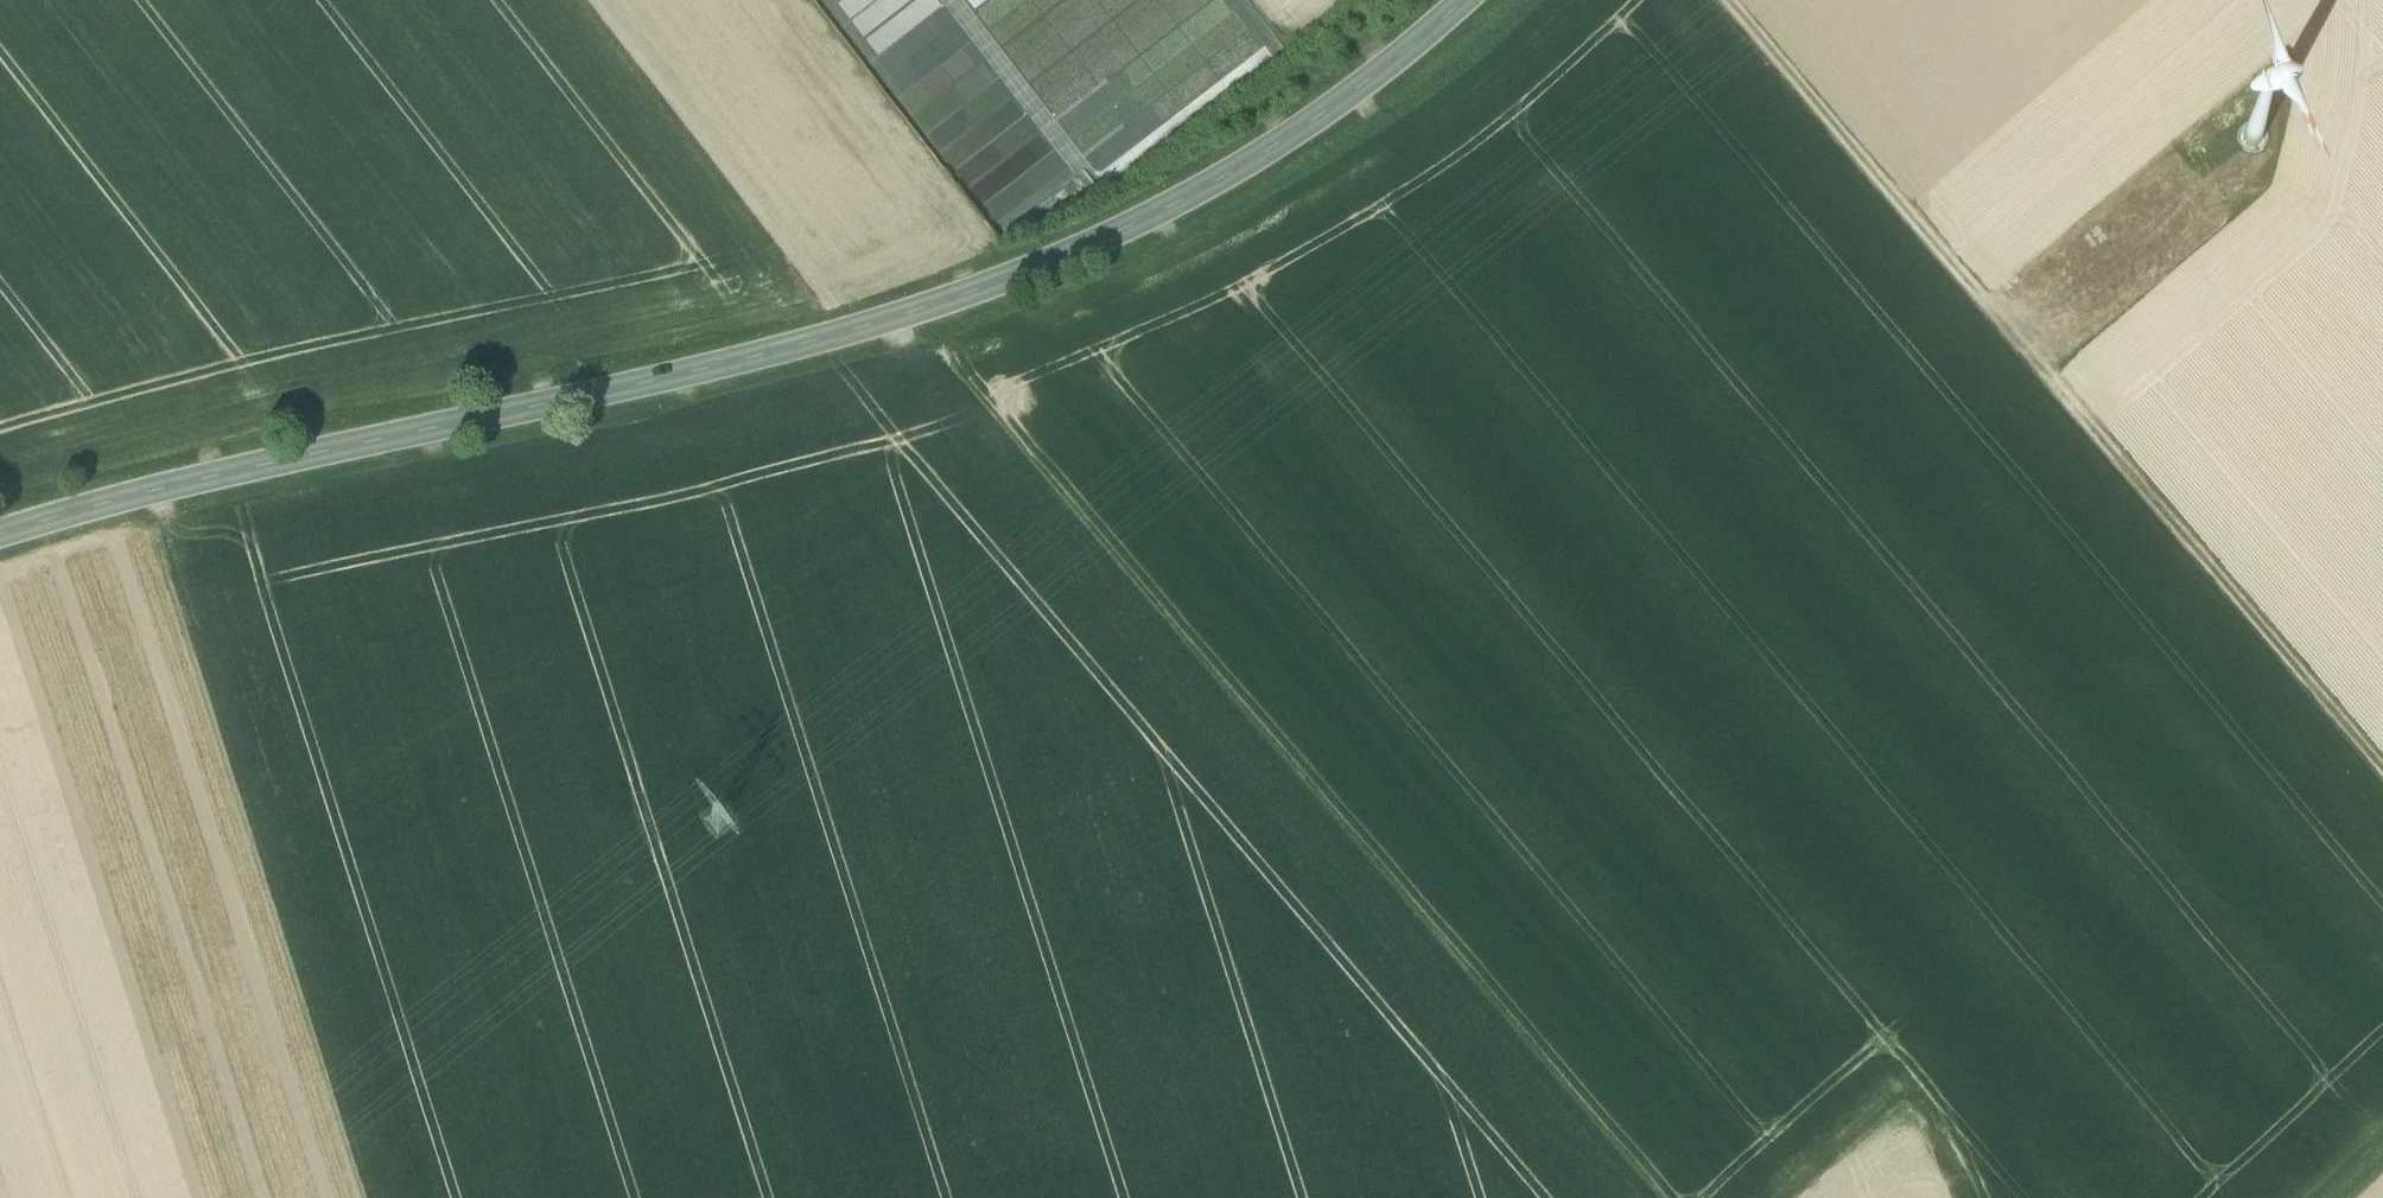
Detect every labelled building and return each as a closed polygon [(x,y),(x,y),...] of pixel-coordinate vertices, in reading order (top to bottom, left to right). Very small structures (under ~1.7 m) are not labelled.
[(2273,62),(2288,80),(2297,72),(2282,54),(2273,62)]
